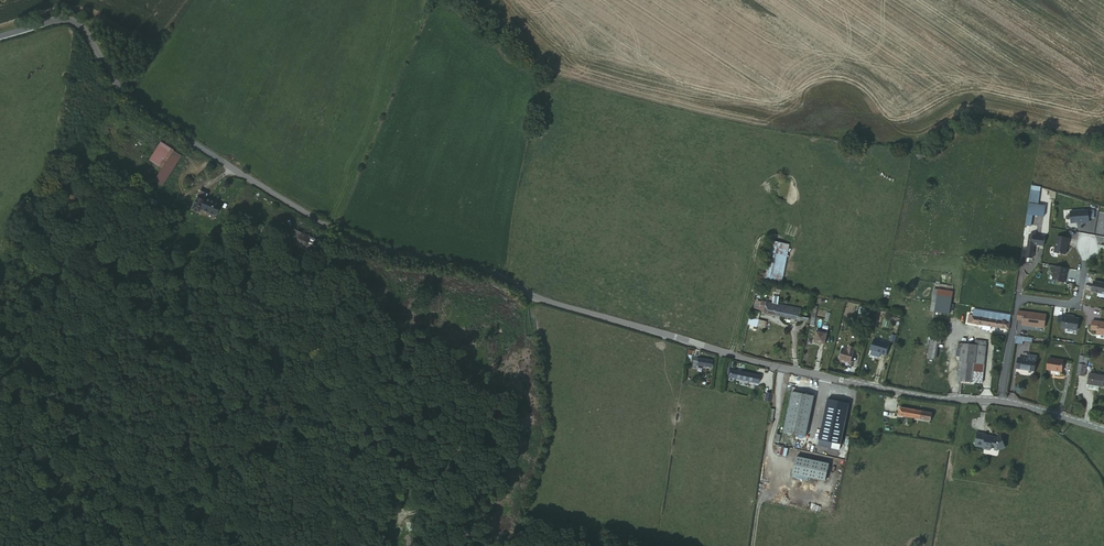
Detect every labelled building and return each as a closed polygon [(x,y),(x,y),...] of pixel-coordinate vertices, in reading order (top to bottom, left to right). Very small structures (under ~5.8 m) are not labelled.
[(181,155),(173,151),(154,182),(163,187),(181,155)] [(1031,185),(1029,202),(1037,204),(1040,186),(1031,185)] [(201,192),(196,204),(217,213),(220,204),(206,198),(208,195),(201,192)] [(1037,204),(1029,202),(1027,213),(1031,213),(1043,216),(1045,205),(1037,204)] [(1088,209),(1070,210),(1071,222),(1079,222),(1079,224),(1085,223),(1084,222),(1089,221),(1088,209)] [(229,218),(237,222),(240,217),(231,213),(229,218)] [(792,236),(796,227),(779,220),(775,229),(792,236)] [(297,244),(302,233),(288,227),(283,238),(297,244)] [(318,240),(302,233),(297,244),(313,251),(318,240)] [(1043,245),(1044,236),(1029,234),(1026,257),(1032,258),(1034,244),(1043,245)] [(1065,254),(1067,243),(1068,243),(1069,238),(1056,236),(1053,252),(1065,254)] [(765,279),(782,282),(789,244),(770,240),(765,266),(768,266),(765,279)] [(1055,266),(1052,280),(1063,282),(1065,273),(1066,273),(1067,268),(1055,266)] [(1094,281),(1092,291),(1103,294),(1103,283),(1094,281)] [(760,310),(762,310),(763,305),(799,313),(800,309),(777,304),(778,298),(773,297),(772,303),(766,301),(766,302),(762,301),(760,310)] [(950,302),(931,299),(929,311),(948,315),(950,302)] [(763,305),(762,310),(761,313),(790,319),(795,320),(806,322),(808,315),(799,313),(763,305)] [(973,314),(984,316),(985,311),(985,309),(973,308),(973,314)] [(760,312),(753,310),(749,323),(756,325),(760,312)] [(1008,329),(1009,324),(1010,315),(985,311),(984,316),(1001,319),(1001,318),(1008,318),(1008,320),(1007,329),(1008,329)] [(1023,325),(1027,325),(1046,327),(1047,315),(1020,311),(1018,319),(1024,320),(1023,325)] [(986,326),(992,327),(1007,329),(1008,320),(1001,319),(984,316),(984,317),(972,315),(969,315),(967,323),(986,326)] [(1076,331),(1078,319),(1067,317),(1067,316),(1063,315),(1061,328),(1076,331)] [(1092,322),(1090,331),(1096,331),(1096,335),(1103,336),(1103,323),(1092,322)] [(825,332),(814,331),(812,342),(823,343),(825,332)] [(766,338),(751,335),(747,337),(747,341),(765,344),(766,338)] [(1016,336),(1015,343),(1022,344),(1023,341),(1032,343),(1032,338),(1016,336)] [(938,339),(931,338),(925,378),(933,378),(938,339)] [(887,344),(872,340),(869,350),(879,353),(878,355),(884,356),(887,344)] [(976,346),(971,345),(960,345),(957,357),(961,358),(960,363),(966,363),(973,364),(972,383),(983,384),(987,343),(976,341),(976,346)] [(845,351),(839,349),(837,360),(849,363),(853,348),(847,347),(845,351)] [(1027,359),(1017,358),(1016,369),(1034,371),(1036,356),(1027,354),(1027,359)] [(1062,365),(1063,361),(1063,359),(1048,356),(1046,368),(1061,370),(1062,365)] [(1088,358),(1079,357),(1076,376),(1084,377),(1088,358)] [(698,359),(697,365),(710,368),(711,361),(698,359)] [(973,364),(966,363),(960,363),(958,382),(964,382),(972,383),(973,364)] [(728,376),(757,383),(759,376),(729,370),(728,374),(728,376)] [(1102,386),(1103,378),(1103,377),(1089,375),(1086,389),(1098,392),(1098,387),(1102,388),(1102,386)] [(781,432),(804,436),(813,396),(788,391),(788,394),(789,395),(781,432)] [(818,440),(840,444),(847,407),(849,408),(850,405),(848,404),(848,403),(826,399),(818,440)] [(898,415),(930,421),(932,413),(900,406),(898,415)] [(977,432),(974,446),(983,448),(982,449),(989,450),(990,448),(997,449),(997,451),(1005,448),(1000,436),(996,437),(992,437),(992,438),(985,437),(986,434),(977,432)] [(777,447),(777,455),(787,455),(788,447),(777,447)] [(796,457),(792,474),(824,481),(828,464),(796,457)]
